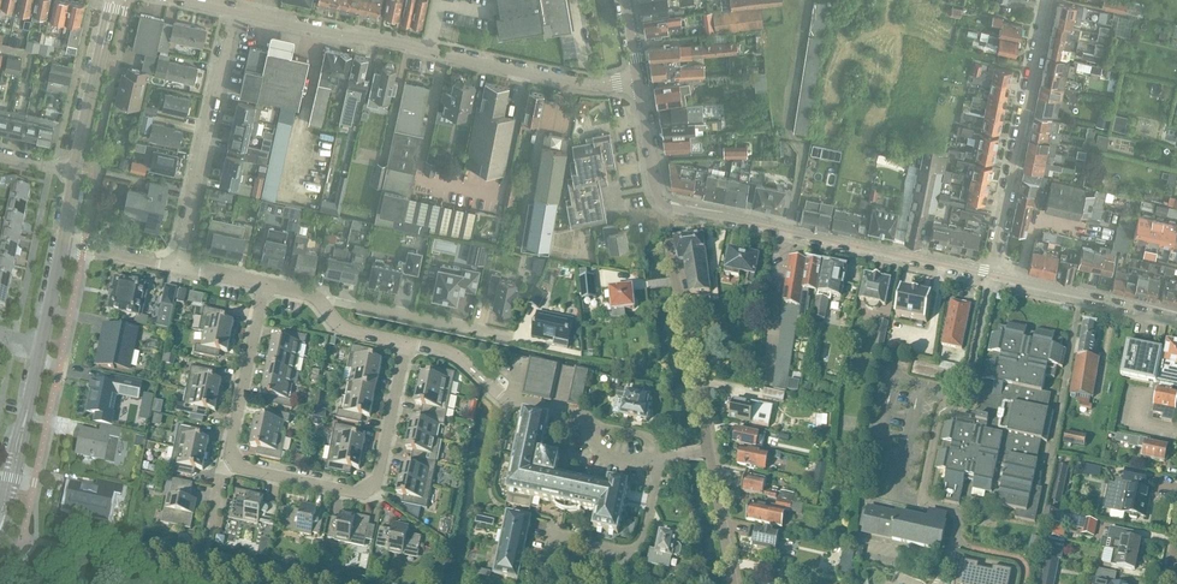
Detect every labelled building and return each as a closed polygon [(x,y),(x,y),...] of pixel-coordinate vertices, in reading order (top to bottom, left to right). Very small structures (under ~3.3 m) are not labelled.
[(0,14),(0,18),(5,19),(6,15),(13,16),(17,0),(3,0),(0,14)] [(31,18),(34,0),(19,0),(16,14),(31,18)] [(33,15),(42,17),(40,26),(45,27),(47,18),(51,0),(36,0),(33,15)] [(46,36),(44,43),(52,45),(54,34),(57,34),(59,22),(66,23),(70,0),(56,0),(51,23),(48,23),(46,36)] [(68,45),(78,47),(83,26),(80,25),(85,3),(70,0),(66,23),(72,25),(68,45)] [(327,6),(338,9),(339,0),(329,0),(327,6)] [(338,9),(348,11),(350,0),(339,0),(338,9)] [(348,11),(358,13),(361,0),(350,0),(348,11)] [(358,13),(367,15),(371,0),(361,0),(358,13)] [(367,15),(379,17),(382,0),(371,0),(367,15)] [(384,16),(400,19),(404,0),(387,0),(384,16)] [(411,24),(416,0),(406,0),(401,22),(411,24)] [(411,24),(422,27),(428,0),(416,0),(411,24)] [(497,15),(500,36),(500,37),(516,34),(544,29),(545,36),(547,35),(556,33),(560,33),(560,31),(572,29),(567,0),(499,0),(501,14),(497,15)] [(643,16),(661,13),(661,18),(675,16),(675,12),(674,9),(670,10),(668,0),(640,0),(643,16)] [(732,9),(733,9),(761,6),(783,3),(783,0),(730,0),(732,9)] [(1114,10),(1142,16),(1145,5),(1128,2),(1128,1),(1124,0),(1104,0),(1102,8),(1114,10)] [(1058,3),(1056,13),(1075,17),(1074,18),(1078,19),(1078,17),(1082,18),(1085,19),(1088,9),(1058,3)] [(764,27),(761,6),(733,9),(732,9),(732,10),(713,12),(716,34),(764,27)] [(951,15),(959,17),(961,17),(963,9),(953,7),(953,8),(948,7),(947,13),(951,14),(951,15)] [(140,11),(132,46),(156,52),(164,17),(140,11)] [(1100,11),(1098,22),(1106,24),(1108,13),(1100,11)] [(1056,13),(1054,24),(1073,28),(1073,23),(1080,25),(1082,18),(1078,17),(1078,19),(1074,18),(1075,17),(1056,13)] [(643,21),(645,36),(669,33),(668,27),(686,25),(686,23),(695,21),(693,14),(685,16),(685,15),(683,15),(675,16),(661,18),(643,21)] [(1001,27),(999,35),(1020,39),(1023,26),(1003,22),(1003,19),(994,17),(992,25),(1001,27)] [(25,19),(23,28),(30,29),(32,21),(25,19)] [(175,22),(174,25),(164,23),(158,50),(168,52),(171,40),(202,47),(207,29),(175,22)] [(1054,24),(1052,34),(1079,39),(1081,29),(1073,28),(1054,24)] [(1101,25),(1099,34),(1109,35),(1111,27),(1101,25)] [(1161,30),(1160,38),(1167,39),(1169,31),(1161,30)] [(293,38),(269,32),(264,50),(289,56),(293,38)] [(982,33),(980,40),(986,41),(993,42),(993,43),(998,44),(997,52),(1016,56),(1019,41),(1020,40),(989,34),(982,32),(982,33)] [(1052,34),(1049,43),(1077,49),(1079,39),(1052,34)] [(1099,34),(1097,44),(1106,46),(1108,36),(1099,34)] [(11,35),(9,44),(20,47),(22,38),(11,35)] [(28,40),(26,49),(40,52),(42,43),(36,41),(36,42),(28,40)] [(649,59),(653,79),(666,78),(690,76),(705,76),(723,76),(735,76),(734,62),(728,62),(728,60),(722,61),(721,58),(709,59),(709,56),(738,53),(744,52),(744,41),(737,41),(680,45),(681,57),(649,59)] [(42,43),(40,52),(54,55),(56,45),(52,45),(44,43),(42,43)] [(1049,43),(1047,54),(1067,58),(1068,55),(1075,57),(1077,49),(1049,43)] [(1094,54),(1105,56),(1107,46),(1106,46),(1097,44),(1096,44),(1094,54)] [(648,48),(649,59),(681,57),(680,45),(648,48)] [(264,50),(251,47),(240,94),(298,107),(309,60),(289,56),(264,50)] [(309,124),(322,127),(331,88),(336,89),(340,74),(348,76),(352,55),(326,49),(309,124)] [(1098,62),(1097,66),(1104,68),(1106,58),(1083,52),(1082,58),(1098,62)] [(159,60),(156,72),(163,74),(163,77),(182,81),(185,83),(190,84),(193,83),(194,84),(198,68),(170,61),(171,55),(160,53),(159,60)] [(345,99),(340,122),(352,124),(357,101),(357,99),(360,99),(362,90),(367,91),(368,88),(368,85),(370,80),(364,79),(369,58),(355,55),(350,75),(350,76),(350,77),(348,87),(345,99)] [(1047,55),(1044,68),(1067,74),(1075,75),(1076,69),(1101,74),(1103,67),(1104,68),(1097,66),(1074,61),(1073,63),(1070,62),(1070,60),(1047,55)] [(8,58),(6,70),(19,73),(22,61),(8,58)] [(53,62),(51,71),(72,75),(74,66),(53,62)] [(383,65),(381,73),(375,71),(367,105),(379,107),(380,100),(389,102),(391,93),(396,94),(398,82),(394,82),(397,68),(394,68),(394,64),(388,63),(385,66),(383,65)] [(974,76),(1010,84),(1013,71),(994,67),(989,66),(987,73),(982,72),(984,65),(975,63),(972,76),(974,76)] [(1044,68),(1042,82),(1053,84),(1080,90),(1081,83),(1071,81),(1071,80),(1066,79),(1067,74),(1044,68)] [(1105,68),(1103,74),(1110,76),(1111,69),(1105,68)] [(133,69),(131,76),(125,75),(119,103),(141,108),(147,80),(151,81),(152,74),(133,69)] [(49,79),(55,80),(70,83),(72,75),(51,71),(49,79)] [(756,92),(767,90),(768,90),(766,73),(754,74),(756,92)] [(658,107),(659,107),(687,105),(687,103),(683,104),(680,85),(692,83),(690,76),(666,78),(667,84),(655,86),(658,107)] [(991,83),(989,92),(1008,96),(1010,84),(974,76),(973,81),(989,85),(990,83),(991,83)] [(444,90),(442,101),(445,102),(442,113),(456,116),(456,117),(457,118),(458,119),(458,120),(460,120),(462,120),(463,120),(464,120),(465,119),(466,118),(467,118),(468,109),(471,110),(476,85),(463,83),(463,80),(462,79),(462,78),(461,78),(460,78),(459,78),(458,78),(457,79),(455,81),(454,81),(452,92),(444,90)] [(1057,118),(1061,99),(1063,92),(1067,93),(1067,95),(1069,100),(1077,102),(1080,90),(1053,84),(1042,82),(1039,94),(1035,113),(1057,118)] [(465,166),(503,173),(504,174),(515,116),(504,114),(509,88),(485,83),(480,109),(476,108),(465,166)] [(377,214),(375,223),(385,225),(395,227),(423,233),(425,220),(407,217),(414,181),(426,125),(422,124),(428,98),(424,92),(404,88),(395,130),(387,165),(387,167),(385,175),(382,188),(376,214),(377,214)] [(529,92),(523,122),(538,125),(544,95),(529,92)] [(973,96),(972,101),(1005,108),(1008,96),(989,92),(987,101),(983,100),(983,98),(973,96)] [(166,93),(162,111),(187,116),(191,99),(166,93)] [(235,116),(254,120),(256,108),(269,110),(270,103),(257,100),(256,105),(238,102),(235,116)] [(966,112),(965,112),(1003,120),(1005,108),(972,101),(969,100),(968,105),(981,108),(981,106),(986,107),(984,116),(966,112)] [(267,200),(275,202),(296,108),(282,105),(261,199),(262,199),(266,200),(267,200)] [(687,105),(659,107),(661,124),(704,122),(703,112),(692,113),(688,113),(687,106),(687,105)] [(145,106),(144,112),(156,115),(158,109),(145,106)] [(9,133),(13,110),(0,108),(0,131),(9,133)] [(13,110),(9,133),(22,136),(27,113),(13,110)] [(1098,118),(1097,126),(1107,128),(1110,113),(1103,111),(1102,119),(1098,118)] [(1000,133),(1003,120),(965,112),(964,118),(979,121),(979,120),(983,121),(982,129),(1000,133)] [(27,113),(22,136),(37,139),(42,116),(27,113)] [(143,114),(140,130),(150,132),(151,132),(150,140),(157,141),(157,142),(166,144),(166,142),(180,145),(183,132),(174,130),(165,128),(165,126),(153,123),(152,123),(153,116),(144,114),(143,114)] [(1116,114),(1112,128),(1124,131),(1128,117),(1116,114)] [(42,116),(37,139),(51,142),(51,139),(58,140),(62,120),(42,116)] [(235,116),(232,130),(251,134),(254,120),(235,116)] [(1034,116),(1032,127),(1053,132),(1058,133),(1058,132),(1060,122),(1034,116)] [(770,120),(757,121),(758,130),(771,129),(770,120)] [(661,124),(663,136),(696,135),(695,126),(699,126),(699,129),(707,129),(707,122),(704,122),(661,124)] [(963,127),(961,134),(968,136),(976,137),(974,145),(978,145),(997,149),(999,137),(977,132),(974,132),(974,129),(963,127)] [(1053,132),(1032,127),(1030,137),(1051,142),(1057,143),(1060,143),(1061,133),(1058,132),(1058,133),(1053,132)] [(246,148),(245,153),(259,156),(259,155),(268,157),(270,151),(248,146),(251,134),(232,130),(229,144),(246,148)] [(542,146),(534,194),(536,194),(535,201),(529,200),(526,217),(525,217),(520,248),(549,253),(554,222),(553,222),(554,214),(559,215),(560,207),(555,206),(557,198),(559,198),(567,150),(569,139),(564,138),(565,135),(550,133),(549,135),(545,134),(543,146),(542,146)] [(607,221),(606,217),(600,185),(608,183),(605,168),(616,166),(610,134),(593,137),(594,141),(572,145),(575,160),(570,161),(573,177),(567,178),(571,198),(566,199),(571,228),(607,221)] [(663,136),(666,152),(692,150),(691,142),(705,141),(704,134),(702,135),(696,135),(663,136)] [(1098,134),(1096,147),(1107,149),(1109,136),(1098,134)] [(1030,137),(1028,147),(1049,152),(1053,153),(1055,154),(1057,143),(1051,142),(1030,137)] [(785,141),(775,140),(778,156),(784,156),(785,141)] [(1092,141),(1085,140),(1083,147),(1090,149),(1092,141)] [(909,164),(919,166),(945,171),(948,156),(948,155),(949,150),(925,144),(924,145),(913,143),(909,164)] [(965,153),(965,155),(976,157),(994,161),(997,150),(997,149),(978,145),(974,145),(973,144),(972,151),(966,150),(966,151),(965,153)] [(813,145),(811,154),(821,156),(823,146),(813,145)] [(724,157),(748,157),(747,146),(724,146),(724,157)] [(1028,147),(1026,157),(1053,164),(1055,154),(1053,153),(1049,152),(1028,147)] [(949,150),(948,155),(959,157),(960,152),(960,151),(960,150),(955,149),(949,148),(949,150)] [(1081,158),(1087,160),(1089,150),(1083,149),(1083,150),(1081,158)] [(154,151),(150,169),(174,174),(178,156),(154,151)] [(227,154),(223,169),(242,173),(247,174),(250,161),(267,165),(269,158),(268,157),(259,155),(259,156),(245,153),(244,158),(227,154)] [(888,171),(891,157),(891,156),(879,153),(876,169),(888,171)] [(870,154),(864,159),(869,165),(875,161),(870,154)] [(1023,169),(1025,169),(1048,174),(1049,169),(1062,171),(1063,166),(1053,164),(1026,157),(1023,169)] [(122,158),(119,167),(127,169),(129,160),(122,158)] [(968,168),(966,174),(990,179),(993,167),(958,159),(957,165),(968,168)] [(133,161),(131,171),(145,174),(147,164),(133,161)] [(427,162),(424,173),(435,175),(437,164),(427,162)] [(669,163),(672,189),(693,193),(697,168),(682,165),(669,163)] [(729,175),(724,199),(736,201),(740,172),(734,171),(735,167),(735,164),(732,163),(731,167),(729,176),(729,175)] [(1076,164),(1074,170),(1083,172),(1083,170),(1084,166),(1078,164),(1076,164)] [(924,234),(929,212),(937,214),(939,201),(941,193),(945,171),(919,166),(904,243),(921,246),(924,234)] [(708,170),(703,194),(714,197),(719,169),(709,167),(708,170)] [(242,173),(223,169),(223,168),(220,182),(231,185),(230,190),(246,194),(248,185),(240,183),(242,173)] [(697,168),(693,193),(703,194),(708,170),(697,168)] [(719,169),(714,197),(724,199),(729,175),(728,175),(729,171),(719,169)] [(740,172),(736,201),(746,203),(746,202),(747,196),(749,172),(740,170),(740,172)] [(1023,179),(1020,190),(1040,196),(1040,195),(1046,197),(1047,193),(1041,191),(1043,183),(1044,176),(1025,171),(1023,179)] [(749,172),(747,196),(754,198),(753,204),(781,210),(783,203),(790,204),(792,190),(777,187),(778,182),(767,180),(766,185),(750,182),(750,172),(749,172)] [(963,179),(962,186),(988,192),(990,179),(966,174),(958,173),(957,178),(963,179)] [(322,198),(320,210),(340,214),(348,176),(341,175),(336,201),(322,198)] [(256,176),(252,194),(260,196),(264,178),(256,176)] [(12,189),(9,203),(27,206),(31,191),(23,190),(25,183),(2,179),(0,186),(5,187),(12,189)] [(109,184),(109,185),(109,186),(109,187),(110,188),(111,188),(111,189),(112,189),(113,189),(114,189),(115,189),(116,188),(117,188),(117,187),(117,186),(118,186),(118,185),(118,184),(117,184),(117,183),(117,182),(116,182),(116,181),(115,181),(114,181),(114,180),(113,180),(112,180),(112,181),(111,181),(110,181),(110,182),(109,182),(109,183),(109,184)] [(148,192),(128,188),(123,213),(147,218),(144,229),(159,232),(162,217),(166,217),(168,208),(164,207),(169,185),(150,181),(150,182),(149,182),(148,182),(147,183),(146,183),(146,184),(146,185),(146,186),(146,187),(147,188),(148,189),(149,189),(148,192)] [(516,182),(509,181),(506,198),(512,199),(513,195),(516,182)] [(1090,218),(1093,206),(1104,209),(1108,192),(1097,189),(1087,186),(1087,189),(1052,181),(1045,210),(1079,217),(1080,216),(1090,218)] [(985,204),(988,192),(962,186),(959,199),(985,204)] [(881,188),(872,187),(870,199),(878,201),(881,188)] [(210,190),(209,197),(217,199),(219,191),(210,190)] [(1020,190),(1018,202),(1032,207),(1038,209),(1040,196),(1020,190)] [(941,193),(939,201),(966,207),(967,203),(950,200),(951,195),(941,193)] [(1174,207),(1176,207),(1176,197),(1170,196),(1169,202),(1164,201),(1163,204),(1168,205),(1174,207)] [(861,199),(860,205),(867,207),(868,201),(861,199)] [(1144,200),(1142,209),(1153,212),(1155,203),(1144,200)] [(804,207),(801,221),(800,224),(828,230),(833,204),(821,201),(819,210),(804,207)] [(1012,235),(1025,238),(1032,207),(1018,202),(1011,232),(1012,232),(1012,235)] [(9,203),(6,217),(24,221),(27,206),(9,203)] [(300,207),(291,205),(287,204),(285,212),(289,213),(286,229),(297,231),(301,214),(299,214),(300,207)] [(1157,204),(1155,212),(1167,215),(1169,206),(1157,204)] [(868,231),(894,236),(899,211),(873,206),(868,231)] [(1168,214),(1176,217),(1176,209),(1169,207),(1168,214)] [(835,209),(831,230),(854,235),(859,214),(835,209)] [(959,216),(966,217),(968,210),(961,209),(959,216)] [(968,210),(966,217),(981,220),(983,213),(968,210)] [(929,212),(924,234),(930,235),(929,243),(945,246),(949,225),(940,223),(941,220),(936,219),(937,214),(929,212)] [(1134,238),(1147,241),(1152,218),(1150,218),(1151,214),(1145,213),(1144,216),(1139,215),(1134,238)] [(859,214),(854,235),(864,237),(869,216),(859,214)] [(1121,214),(1119,224),(1134,227),(1136,217),(1121,214)] [(1152,218),(1147,241),(1159,244),(1164,221),(1163,221),(1163,218),(1157,216),(1156,219),(1152,218)] [(21,236),(24,221),(6,217),(4,226),(0,225),(0,231),(21,236)] [(210,249),(226,253),(232,221),(212,217),(207,242),(212,243),(210,249)] [(1164,221),(1159,244),(1171,247),(1176,224),(1175,223),(1175,221),(1170,220),(1169,222),(1164,221)] [(232,221),(226,253),(241,256),(245,238),(250,239),(253,225),(232,221)] [(950,222),(949,225),(945,246),(960,249),(964,228),(955,227),(956,223),(950,222)] [(617,224),(603,226),(605,238),(608,237),(610,250),(629,247),(626,230),(618,232),(617,224)] [(964,228),(960,249),(975,252),(979,232),(971,230),(972,226),(965,225),(964,228)] [(266,243),(262,260),(282,264),(286,247),(285,247),(288,231),(270,227),(266,243)] [(1,246),(18,250),(21,236),(0,231),(0,246),(1,246)] [(1036,238),(1029,268),(1028,271),(1054,277),(1059,255),(1046,252),(1048,246),(1055,248),(1056,243),(1063,244),(1062,246),(1068,248),(1068,246),(1077,248),(1077,247),(1080,248),(1082,241),(1078,240),(1079,240),(1044,231),(1042,239),(1036,238)] [(326,244),(324,255),(329,256),(326,273),(341,276),(345,257),(347,248),(335,245),(337,236),(338,233),(331,232),(330,234),(329,241),(327,241),(327,240),(326,244)] [(309,237),(297,234),(292,254),(298,256),(296,267),(314,271),(318,251),(306,249),(309,237)] [(684,261),(690,296),(713,293),(703,237),(675,242),(679,262),(684,261)] [(345,257),(341,276),(356,280),(358,270),(363,271),(368,248),(355,245),(354,249),(347,248),(345,257)] [(0,249),(0,261),(15,265),(18,250),(1,246),(0,249)] [(1095,250),(1090,269),(1101,271),(1106,247),(1100,246),(1099,250),(1095,249),(1095,250)] [(1083,247),(1078,266),(1090,269),(1095,250),(1083,247)] [(1106,247),(1101,271),(1112,274),(1116,254),(1111,253),(1113,248),(1106,247)] [(740,279),(741,275),(740,275),(745,251),(735,248),(735,252),(730,251),(723,280),(730,281),(730,277),(740,279)] [(1156,260),(1156,259),(1157,253),(1157,252),(1145,249),(1144,257),(1156,260)] [(373,262),(369,282),(398,288),(401,269),(405,270),(405,271),(418,274),(422,254),(409,251),(407,263),(399,261),(398,267),(384,264),(384,261),(376,259),(375,262),(373,262)] [(740,275),(741,275),(749,277),(747,285),(753,286),(755,278),(760,257),(755,256),(756,253),(745,251),(740,275)] [(474,263),(474,264),(484,266),(486,256),(476,254),(474,263)] [(534,256),(533,266),(543,268),(545,258),(534,256)] [(822,263),(791,257),(783,303),(781,319),(782,320),(773,390),(787,392),(790,367),(798,320),(805,321),(806,312),(808,313),(810,299),(808,299),(809,291),(816,293),(822,263)] [(1060,259),(1056,277),(1072,280),(1076,263),(1060,259)] [(12,279),(15,265),(0,261),(0,277),(12,279)] [(440,268),(434,295),(440,297),(442,300),(447,301),(450,299),(456,300),(458,290),(464,292),(465,289),(475,291),(480,270),(462,266),(462,268),(441,264),(440,268)] [(817,297),(813,318),(814,318),(821,320),(825,321),(829,300),(831,300),(831,297),(841,299),(847,268),(824,264),(818,294),(817,297)] [(1165,271),(1165,272),(1174,274),(1174,273),(1175,268),(1167,266),(1166,266),(1165,271)] [(1117,269),(1112,289),(1112,291),(1123,293),(1128,272),(1126,271),(1127,269),(1122,268),(1121,270),(1117,269)] [(1128,272),(1123,293),(1134,296),(1138,274),(1137,274),(1138,272),(1132,270),(1131,272),(1128,272)] [(580,278),(579,278),(581,300),(597,299),(594,276),(587,277),(586,271),(580,271),(580,278)] [(492,272),(489,289),(497,290),(494,305),(498,306),(497,309),(510,311),(512,300),(514,300),(517,287),(515,287),(516,282),(500,279),(501,274),(492,272)] [(1138,274),(1134,296),(1145,298),(1150,276),(1148,276),(1148,274),(1144,273),(1143,275),(1138,274)] [(865,274),(859,301),(865,302),(865,305),(866,308),(869,311),(872,311),(876,311),(879,308),(880,306),(885,307),(891,280),(865,274)] [(1150,276),(1145,298),(1156,300),(1160,278),(1159,278),(1159,276),(1154,275),(1154,277),(1150,276)] [(9,294),(12,279),(0,277),(0,292),(9,294)] [(109,309),(109,311),(110,311),(138,317),(140,317),(140,316),(142,306),(145,307),(147,295),(144,294),(146,286),(146,285),(145,285),(138,284),(139,281),(129,279),(128,281),(117,279),(115,278),(115,280),(113,290),(112,289),(110,299),(111,299),(109,309)] [(1165,280),(1161,301),(1172,304),(1176,282),(1176,280),(1170,279),(1170,281),(1165,280)] [(756,291),(764,292),(766,284),(757,282),(756,291)] [(539,309),(548,291),(538,286),(529,304),(539,309)] [(162,303),(162,305),(174,308),(174,306),(174,304),(177,290),(178,289),(177,289),(167,287),(166,287),(166,288),(163,302),(162,303)] [(609,291),(603,292),(604,303),(610,302),(611,312),(613,312),(613,319),(626,318),(625,311),(635,310),(635,309),(636,307),(636,301),(634,300),(633,288),(609,290),(609,291)] [(180,290),(177,303),(185,305),(186,297),(187,291),(183,290),(180,290)] [(902,291),(896,318),(917,322),(916,326),(922,327),(923,323),(926,324),(932,297),(902,291)] [(9,294),(0,292),(0,307),(6,309),(9,294)] [(190,293),(189,301),(203,303),(204,296),(190,293)] [(951,301),(941,346),(962,350),(971,306),(951,301)] [(161,306),(157,327),(169,329),(173,308),(161,306)] [(199,332),(204,333),(234,339),(235,331),(233,330),(234,323),(220,320),(222,312),(204,308),(199,332)] [(568,349),(574,320),(538,312),(533,336),(555,341),(553,346),(568,349)] [(880,322),(874,350),(882,352),(888,323),(880,322)] [(1001,339),(999,346),(1011,349),(1012,341),(1016,325),(1004,323),(1001,339)] [(1076,356),(1070,395),(1079,397),(1078,404),(1090,406),(1091,399),(1093,399),(1100,360),(1092,359),(1098,326),(1084,324),(1078,356),(1076,356)] [(1012,341),(1011,349),(1022,351),(1024,344),(1027,328),(1016,325),(1012,341)] [(106,326),(97,366),(129,372),(138,330),(122,327),(122,329),(106,326)] [(1024,344),(1022,351),(1034,354),(1036,346),(1039,330),(1027,328),(1024,344)] [(1036,346),(1034,354),(1045,356),(1050,333),(1039,330),(1036,346)] [(232,347),(234,339),(204,333),(201,346),(196,345),(194,354),(212,358),(214,350),(228,353),(230,346),(232,347)] [(274,338),(270,353),(298,359),(301,345),(306,346),(308,337),(290,333),(288,341),(274,338)] [(1050,333),(1045,356),(1057,359),(1062,335),(1050,333)] [(1158,389),(1176,393),(1176,343),(1168,341),(1165,353),(1128,345),(1121,377),(1156,385),(1156,384),(1159,384),(1158,389)] [(347,370),(352,371),(379,376),(382,361),(375,359),(377,352),(352,346),(347,370)] [(270,353),(268,367),(295,372),(298,359),(270,353)] [(164,356),(163,365),(173,367),(175,358),(164,356)] [(530,358),(529,366),(543,369),(545,361),(530,358)] [(543,369),(541,376),(547,377),(556,379),(559,364),(545,361),(543,369)] [(914,362),(911,374),(952,382),(954,371),(914,362)] [(1000,363),(998,372),(1009,375),(1011,365),(1000,363)] [(529,366),(527,373),(541,376),(543,369),(529,366)] [(192,367),(187,390),(221,397),(223,389),(221,389),(222,382),(215,380),(216,372),(192,367)] [(268,367),(265,380),(293,386),(295,372),(268,367)] [(576,367),(574,376),(589,379),(590,371),(576,367)] [(418,381),(416,389),(451,396),(456,373),(438,369),(436,377),(422,374),(421,382),(418,381)] [(984,369),(982,380),(1007,385),(1009,375),(998,372),(984,369)] [(352,371),(349,384),(376,389),(379,376),(352,371)] [(525,380),(531,381),(538,383),(540,383),(545,384),(545,382),(547,377),(541,376),(527,373),(525,380)] [(93,380),(87,412),(91,413),(96,414),(95,419),(95,423),(104,425),(106,416),(114,417),(114,415),(118,396),(136,400),(138,400),(141,384),(103,376),(101,382),(93,380)] [(574,376),(572,383),(587,386),(589,379),(574,376)] [(1034,379),(1031,391),(1042,393),(1051,395),(1055,396),(1058,384),(1034,379)] [(290,400),(293,386),(265,380),(262,395),(276,398),(274,406),(292,410),(294,401),(290,400)] [(982,380),(980,390),(1004,395),(1007,385),(982,380)] [(531,381),(530,389),(533,389),(536,390),(537,385),(538,383),(531,381)] [(539,391),(542,391),(543,391),(544,387),(544,386),(545,384),(540,383),(538,383),(537,385),(536,390),(539,391)] [(572,383),(571,390),(585,393),(587,386),(572,383)] [(349,384),(346,397),(373,403),(376,389),(349,384)] [(424,415),(430,416),(446,419),(451,396),(416,389),(415,397),(417,398),(416,405),(425,407),(424,415)] [(529,389),(528,396),(534,398),(535,396),(535,393),(538,393),(539,391),(536,390),(530,389),(529,389)] [(1158,389),(1157,389),(1153,408),(1154,408),(1153,414),(1163,416),(1162,421),(1173,423),(1174,419),(1175,419),(1175,416),(1174,416),(1176,404),(1176,393),(1158,389)] [(220,405),(221,397),(187,390),(182,413),(205,418),(206,410),(216,412),(217,405),(220,405)] [(571,390),(569,398),(584,401),(585,393),(571,390)] [(785,394),(764,390),(763,398),(783,402),(785,394)] [(980,390),(978,400),(1002,405),(1004,395),(980,390)] [(535,396),(534,398),(541,399),(542,392),(542,391),(539,391),(538,393),(535,393),(535,396)] [(651,396),(627,391),(626,395),(617,393),(616,398),(617,398),(613,414),(622,416),(622,417),(631,419),(631,418),(634,418),(634,420),(647,423),(648,420),(650,419),(651,415),(650,413),(650,410),(648,410),(651,396)] [(1042,393),(1039,409),(1048,411),(1051,395),(1042,393)] [(370,418),(373,403),(346,397),(343,412),(338,411),(337,419),(359,424),(361,416),(370,418)] [(569,398),(567,405),(582,408),(584,401),(569,398)] [(978,400),(976,410),(1000,416),(1002,405),(978,400)] [(472,401),(467,422),(473,423),(478,402),(472,401)] [(733,402),(729,420),(757,425),(759,412),(772,414),(773,407),(760,404),(750,403),(749,405),(733,402)] [(316,408),(315,417),(321,418),(325,419),(327,410),(316,408)] [(976,410),(973,421),(986,423),(998,426),(1000,416),(976,410)] [(253,424),(252,431),(282,437),(285,423),(289,424),(291,416),(273,412),(272,420),(257,417),(256,424),(253,424)] [(1027,412),(1025,424),(1048,429),(1051,417),(1027,412)] [(507,495),(509,495),(506,504),(531,509),(533,499),(553,503),(558,508),(561,510),(567,512),(571,512),(574,512),(576,511),(579,509),(598,513),(594,530),(618,535),(629,485),(610,481),(608,489),(557,478),(561,460),(542,456),(550,419),(525,413),(507,495)] [(409,426),(407,434),(437,440),(440,426),(444,427),(446,419),(430,416),(429,423),(413,420),(411,427),(409,426)] [(314,417),(313,425),(320,426),(321,418),(315,417),(314,417)] [(961,418),(959,428),(984,433),(986,423),(973,421),(961,418)] [(1025,424),(1022,435),(1046,440),(1048,429),(1025,424)] [(335,425),(330,448),(365,455),(367,447),(364,447),(366,440),(352,437),(353,429),(335,425)] [(179,426),(174,449),(209,456),(211,448),(208,448),(210,440),(195,437),(197,430),(179,426)] [(83,433),(78,456),(105,462),(105,463),(114,465),(118,442),(120,443),(122,432),(102,428),(100,437),(83,433)] [(959,428),(957,438),(981,444),(984,433),(959,428)] [(735,433),(732,433),(730,436),(730,439),(730,443),(732,444),(757,449),(759,440),(765,441),(766,434),(752,431),(752,434),(735,430),(735,433)] [(286,438),(282,437),(252,431),(250,440),(252,440),(251,447),(265,450),(264,458),(282,462),(286,438)] [(1064,444),(1085,448),(1088,436),(1066,432),(1064,444)] [(412,459),(419,461),(437,464),(441,441),(437,440),(407,434),(405,442),(408,443),(406,450),(414,451),(412,459)] [(822,434),(821,442),(830,443),(831,434),(822,434)] [(1022,435),(1020,447),(1043,452),(1046,440),(1022,435)] [(1147,441),(1121,435),(1118,435),(1116,442),(1133,445),(1133,447),(1144,449),(1142,459),(1165,463),(1165,462),(1167,461),(1168,456),(1167,454),(1168,448),(1146,443),(1147,441)] [(957,438),(955,449),(979,454),(981,444),(957,438)] [(148,444),(146,450),(153,452),(155,445),(148,444)] [(1020,447),(1017,458),(1041,463),(1043,452),(1020,447)] [(363,463),(365,455),(330,448),(326,471),(344,475),(345,467),(359,470),(361,463),(363,463)] [(746,469),(758,472),(758,471),(764,472),(768,454),(741,448),(739,456),(737,457),(736,462),(737,464),(737,465),(747,467),(746,469)] [(208,464),(209,456),(174,449),(170,472),(187,476),(189,468),(203,471),(205,464),(208,464)] [(955,449),(953,459),(977,464),(979,454),(955,449)] [(782,454),(782,453),(772,451),(771,458),(781,460),(781,458),(788,459),(788,456),(782,454)] [(295,455),(293,464),(301,466),(303,456),(295,455)] [(1017,458),(1015,470),(1038,475),(1041,463),(1017,458)] [(953,459),(950,469),(975,474),(977,464),(953,459)] [(399,471),(397,479),(427,485),(432,486),(437,464),(419,461),(417,468),(403,465),(402,472),(399,471)] [(1058,465),(1051,501),(1061,503),(1068,467),(1058,465)] [(950,469),(948,479),(951,480),(973,485),(975,474),(950,469)] [(1015,470),(1013,481),(1036,486),(1038,475),(1015,470)] [(1149,491),(1148,490),(1149,485),(1145,484),(1147,475),(1126,471),(1124,481),(1117,480),(1111,511),(1131,515),(1130,518),(1137,520),(1138,517),(1146,518),(1148,507),(1146,507),(1149,491)] [(815,473),(813,482),(823,484),(825,475),(815,473)] [(777,500),(780,501),(780,500),(779,500),(780,494),(777,493),(772,492),(770,491),(769,493),(764,492),(767,480),(746,475),(742,492),(776,500),(777,500)] [(193,484),(194,483),(174,479),(173,480),(174,480),(171,495),(168,494),(165,509),(168,510),(165,524),(169,525),(191,529),(195,508),(196,505),(189,504),(193,484)] [(427,509),(432,486),(427,485),(397,479),(396,487),(398,488),(397,495),(411,498),(409,506),(421,508),(427,509)] [(951,480),(949,488),(960,491),(971,493),(973,485),(951,480)] [(67,505),(66,511),(93,517),(108,520),(113,495),(121,497),(123,488),(113,485),(98,482),(98,485),(97,490),(74,485),(71,485),(67,505)] [(949,488),(947,498),(958,500),(960,491),(949,488)] [(986,488),(981,512),(993,514),(998,491),(986,488)] [(244,520),(244,522),(259,525),(259,523),(274,526),(273,526),(274,526),(278,506),(278,507),(263,504),(264,496),(255,494),(236,490),(231,512),(230,517),(244,520)] [(780,494),(779,500),(780,500),(792,502),(794,494),(781,491),(780,494)] [(998,491),(993,514),(1004,516),(1009,493),(998,491)] [(1009,493),(1004,516),(1016,519),(1021,495),(1009,493)] [(1021,495),(1016,519),(1027,521),(1032,498),(1021,495)] [(780,501),(777,500),(776,507),(771,506),(770,509),(750,504),(746,521),(783,528),(786,513),(790,514),(792,504),(780,501)] [(285,523),(284,528),(297,531),(297,533),(312,536),(312,534),(319,535),(319,536),(320,536),(324,516),(323,516),(317,515),(318,508),(308,506),(303,504),(302,511),(288,508),(284,523),(285,523)] [(406,505),(405,510),(409,513),(415,517),(419,520),(421,508),(409,506),(406,505)] [(890,540),(940,551),(940,552),(946,524),(945,524),(947,515),(929,511),(927,520),(896,513),(896,514),(867,507),(866,513),(863,512),(859,528),(863,528),(862,533),(890,540)] [(1045,508),(1042,523),(1052,525),(1053,525),(1054,525),(1054,524),(1057,511),(1046,509),(1045,508)] [(1057,511),(1054,524),(1064,526),(1066,527),(1082,530),(1084,519),(1086,520),(1087,517),(1057,511)] [(332,518),(327,539),(328,539),(335,540),(335,541),(350,545),(350,542),(364,545),(365,540),(370,519),(351,515),(341,513),(340,520),(333,518),(332,518)] [(508,514),(504,530),(528,535),(531,519),(508,514)] [(1093,536),(1096,522),(1086,520),(1084,519),(1082,530),(1081,534),(1093,536)] [(380,528),(376,548),(376,547),(389,550),(389,553),(403,556),(404,553),(417,556),(418,552),(419,552),(422,537),(408,534),(409,527),(404,526),(394,524),(393,531),(381,528),(380,528)] [(1054,525),(1052,537),(1064,540),(1066,527),(1064,526),(1054,524),(1054,525)] [(780,534),(764,530),(757,529),(755,538),(752,540),(751,543),(753,546),(753,548),(776,553),(780,534)] [(1110,529),(1106,550),(1113,551),(1119,552),(1138,556),(1141,542),(1132,540),(1133,533),(1110,529)] [(504,530),(501,545),(524,550),(528,535),(504,530)] [(651,550),(648,564),(660,567),(660,566),(668,568),(671,558),(673,558),(673,556),(677,557),(680,555),(681,548),(679,545),(676,544),(675,544),(677,536),(661,532),(656,551),(651,550)] [(790,535),(782,534),(781,540),(788,542),(790,535)] [(216,535),(215,544),(224,545),(225,537),(216,535)] [(261,538),(258,556),(267,558),(271,540),(261,538)] [(313,541),(311,551),(321,553),(323,543),(313,541)] [(321,553),(321,554),(329,556),(331,545),(323,543),(321,553)] [(501,545),(498,560),(521,565),(524,550),(501,545)] [(858,546),(855,560),(861,562),(864,547),(858,546)] [(1048,550),(1046,557),(1061,560),(1063,553),(1048,550)] [(1138,556),(1119,552),(1113,551),(1111,566),(1116,567),(1135,571),(1138,556)] [(362,556),(360,569),(366,570),(369,557),(362,556)] [(518,581),(521,565),(498,560),(494,576),(518,581)] [(1012,571),(993,567),(992,571),(978,568),(979,564),(960,560),(955,583),(1009,583),(1012,571)] [(1041,583),(1054,583),(1058,562),(1046,560),(1041,583)] [(771,565),(769,575),(779,577),(781,567),(771,565)] [(689,582),(700,583),(701,583),(700,572),(691,570),(689,582)] [(1094,583),(1114,583),(1116,574),(1098,570),(1096,580),(1094,579),(1094,583)]
